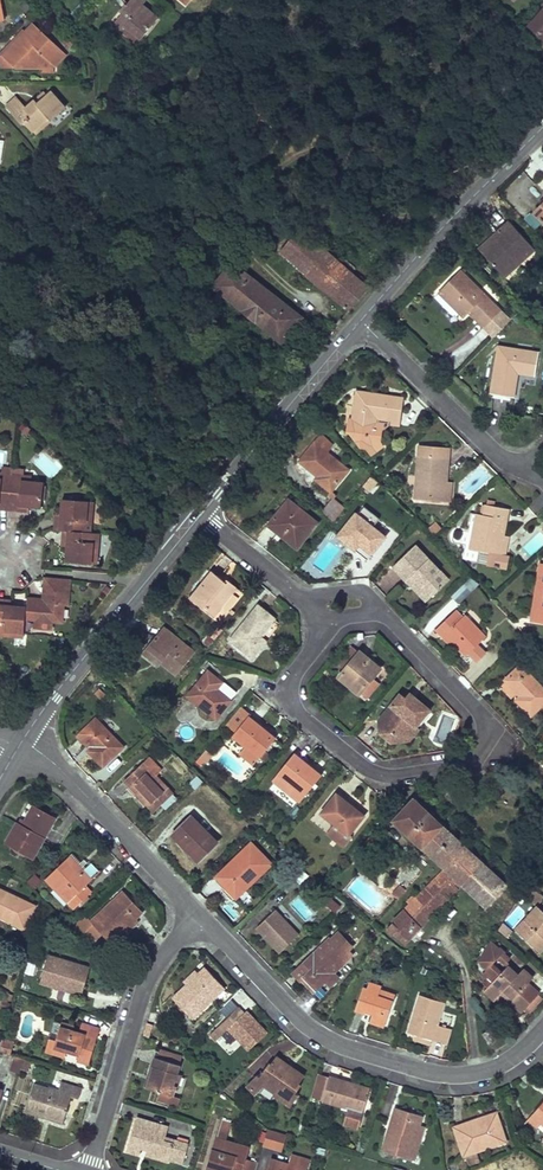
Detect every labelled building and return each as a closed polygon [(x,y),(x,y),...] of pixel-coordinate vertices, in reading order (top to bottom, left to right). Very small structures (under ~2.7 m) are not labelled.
[(158,18),(142,5),(146,1),(144,0),(130,0),(126,5),(128,6),(129,7),(126,11),(125,10),(114,23),(122,30),(126,25),(141,38),(158,18)] [(529,26),(542,38),(542,11),(529,26)] [(55,66),(66,54),(33,23),(24,33),(2,55),(13,66),(40,67),(47,59),(55,66)] [(0,54),(2,55),(24,33),(22,31),(0,54)] [(13,66),(2,55),(0,55),(0,65),(1,66),(13,66)] [(51,72),(51,70),(55,66),(47,59),(40,67),(40,72),(51,72)] [(65,107),(51,91),(47,94),(38,103),(35,99),(25,108),(15,96),(6,105),(22,124),(25,122),(33,131),(48,117),(51,120),(65,107)] [(38,103),(47,94),(44,91),(35,99),(38,103)] [(51,120),(48,117),(33,131),(36,133),(51,120)] [(533,212),(542,222),(542,203),(533,212)] [(509,221),(498,231),(501,235),(497,239),(494,235),(484,243),(490,250),(484,255),(501,274),(520,256),(524,260),(535,249),(509,221)] [(350,311),(368,288),(299,228),(279,251),(350,311)] [(484,243),(478,249),(484,255),(490,250),(484,243)] [(520,256),(501,274),(504,277),(524,260),(520,256)] [(285,339),(302,318),(230,262),(213,283),(214,289),(282,343),(285,339)] [(459,271),(439,291),(465,317),(470,312),(477,304),(484,311),(477,319),(485,327),(500,312),(459,271)] [(477,304),(470,312),(477,319),(484,311),(477,304)] [(285,339),(282,343),(285,350),(290,344),(285,339)] [(499,347),(492,393),(513,397),(517,372),(534,375),(538,354),(499,347)] [(357,392),(353,419),(349,418),(347,432),(350,432),(356,441),(361,442),(360,445),(365,446),(372,455),(383,446),(380,442),(376,437),(377,434),(374,434),(376,417),(400,420),(403,399),(357,392)] [(400,420),(376,417),(374,434),(377,434),(376,437),(380,442),(382,429),(388,425),(400,426),(400,420)] [(323,425),(316,418),(310,423),(318,430),(323,425)] [(322,434),(319,437),(331,447),(333,444),(322,434)] [(319,437),(303,457),(310,462),(307,466),(319,476),(323,480),(321,482),(331,491),(348,470),(327,452),(331,447),(319,437)] [(420,445),(415,499),(444,501),(446,483),(449,447),(420,445)] [(303,457),(300,460),(307,466),(310,462),(303,457)] [(11,482),(12,473),(1,472),(0,472),(0,502),(9,503),(11,482)] [(11,482),(9,503),(19,504),(19,499),(29,500),(29,505),(41,506),(43,481),(31,480),(21,479),(21,474),(12,473),(11,482)] [(334,498),(322,511),(334,521),(345,507),(334,498)] [(29,500),(19,499),(19,504),(9,503),(8,508),(29,510),(29,505),(29,500)] [(88,501),(62,499),(61,514),(59,530),(63,530),(81,532),(82,522),(91,523),(92,512),(87,511),(88,501)] [(289,499),(268,524),(297,548),(317,523),(289,499)] [(487,500),(486,507),(484,515),(480,514),(477,513),(470,549),(480,551),(489,552),(487,564),(506,568),(508,556),(504,555),(499,554),(502,537),(508,509),(494,506),(495,501),(487,500)] [(365,507),(358,515),(373,526),(379,518),(365,507)] [(372,554),(385,537),(373,526),(358,515),(356,513),(338,536),(355,549),(359,544),(372,554)] [(90,532),(91,523),(82,522),(81,532),(85,532),(90,532)] [(436,522),(428,529),(433,535),(441,527),(436,522)] [(62,546),(60,561),(86,563),(87,553),(92,553),(93,542),(84,542),(85,532),(81,532),(63,530),(62,546)] [(84,542),(93,542),(94,533),(90,532),(85,532),(84,542)] [(167,536),(164,533),(158,541),(161,543),(167,536)] [(508,538),(502,537),(499,554),(504,555),(508,538)] [(372,554),(359,544),(355,549),(367,559),(372,554)] [(415,545),(393,566),(411,585),(415,581),(421,589),(424,586),(432,595),(449,580),(415,545)] [(489,552),(480,551),(477,562),(487,564),(489,552)] [(211,570),(190,597),(214,617),(237,588),(227,579),(225,582),(211,570)] [(539,572),(532,621),(542,623),(542,572),(539,572)] [(68,606),(70,580),(44,577),(43,599),(42,604),(36,604),(37,598),(27,597),(26,607),(25,619),(35,620),(51,621),(62,622),(63,605),(68,606)] [(463,585),(452,596),(459,603),(470,592),(463,585)] [(26,607),(11,605),(0,604),(0,627),(3,627),(2,636),(13,637),(14,631),(24,632),(25,619),(26,607)] [(262,647),(256,642),(261,636),(275,618),(258,604),(229,640),(253,659),(262,647)] [(454,611),(441,623),(448,630),(445,634),(453,643),(466,656),(486,637),(464,615),(461,618),(454,611)] [(51,621),(35,620),(35,629),(51,630),(51,621)] [(448,630),(441,623),(435,629),(442,636),(451,645),(453,643),(445,634),(448,630)] [(164,627),(148,647),(163,659),(161,662),(175,674),(194,652),(164,627)] [(261,636),(256,642),(262,647),(267,641),(261,636)] [(337,663),(345,669),(339,677),(359,694),(360,693),(373,678),(381,668),(360,651),(359,652),(352,646),(337,663)] [(221,672),(208,662),(204,667),(208,671),(217,678),(221,672)] [(505,680),(518,693),(519,692),(522,695),(521,696),(517,700),(531,715),(542,705),(542,706),(542,688),(521,665),(505,680)] [(407,666),(400,675),(406,680),(412,671),(407,666)] [(216,718),(230,700),(216,689),(213,686),(218,679),(217,678),(208,671),(188,695),(216,718)] [(379,683),(373,678),(360,693),(367,698),(379,683)] [(218,679),(213,686),(216,689),(222,682),(218,679)] [(112,700),(99,688),(95,692),(108,704),(112,700)] [(400,694),(379,720),(380,732),(387,737),(392,731),(395,734),(410,733),(414,728),(430,710),(410,693),(406,699),(400,694)] [(250,714),(248,716),(275,738),(277,736),(250,714)] [(265,751),(275,738),(248,716),(233,735),(246,746),(240,753),(254,764),(259,757),(263,760),(268,754),(265,751)] [(96,718),(75,738),(103,766),(123,747),(96,718)] [(395,734),(392,731),(387,737),(391,741),(409,740),(417,731),(414,728),(410,733),(395,734)] [(296,751),(294,754),(321,775),(323,773),(296,751)] [(321,775),(294,754),(273,780),(299,801),(321,775)] [(149,757),(143,763),(155,775),(161,769),(149,757)] [(143,763),(124,780),(154,811),(162,804),(171,795),(173,794),(155,775),(143,763)] [(197,776),(190,784),(195,789),(204,782),(197,776)] [(349,835),(364,816),(336,794),(321,813),(349,835)] [(174,798),(171,795),(162,804),(165,807),(174,798)] [(414,798),(394,820),(446,869),(387,928),(404,944),(462,884),(482,863),(414,798)] [(33,806),(25,821),(23,825),(18,823),(6,843),(32,857),(54,818),(33,806)] [(217,842),(191,816),(173,834),(186,848),(188,845),(201,858),(217,842)] [(251,842),(216,876),(236,897),(271,864),(251,842)] [(201,858),(188,845),(186,848),(183,850),(196,863),(201,858)] [(72,853),(69,856),(83,871),(91,880),(99,871),(91,863),(86,867),(84,864),(87,862),(84,859),(81,862),(72,853)] [(69,856),(46,878),(75,908),(91,893),(85,886),(91,880),(83,871),(69,856)] [(506,885),(482,863),(462,884),(486,906),(506,885)] [(32,887),(41,881),(35,873),(26,878),(32,887)] [(523,891),(527,885),(520,878),(516,885),(523,891)] [(405,889),(400,884),(392,892),(398,897),(405,889)] [(542,897),(542,895),(533,887),(526,897),(536,905),(542,897)] [(24,928),(35,906),(0,889),(0,916),(24,928)] [(106,906),(91,921),(109,942),(124,928),(135,919),(142,912),(123,891),(109,904),(111,906),(108,908),(106,906)] [(515,929),(534,947),(542,938),(542,911),(537,906),(515,929)] [(275,910),(256,927),(280,952),(298,935),(275,910)] [(138,922),(135,919),(124,928),(127,931),(138,922)] [(338,932),(330,940),(329,939),(318,949),(322,953),(318,958),(315,955),(308,962),(306,960),(293,973),(300,981),(302,979),(314,991),(313,992),(320,1000),(333,989),(330,986),(338,978),(330,969),(340,959),(344,963),(352,954),(348,950),(352,946),(338,932)] [(534,947),(539,952),(542,948),(542,938),(534,947)] [(60,984),(83,991),(89,968),(48,956),(40,982),(59,988),(60,984)] [(498,977),(507,966),(499,958),(489,969),(498,977)] [(507,966),(498,977),(487,988),(498,997),(502,993),(505,989),(514,998),(512,1001),(523,1012),(540,993),(528,983),(533,977),(523,969),(517,975),(507,966)] [(187,984),(173,998),(192,1018),(224,988),(205,967),(198,974),(187,984)] [(195,971),(184,981),(187,984),(198,974),(195,971)] [(368,983),(366,989),(363,988),(355,1009),(365,1013),(366,1010),(373,1013),(370,1021),(384,1026),(393,1002),(378,996),(381,989),(381,987),(368,983)] [(60,984),(59,988),(82,994),(83,991),(60,984)] [(498,997),(487,988),(485,990),(496,1000),(498,997)] [(395,994),(381,989),(378,996),(393,1002),(395,994)] [(514,998),(505,989),(502,993),(512,1001),(514,998)] [(420,995),(408,1032),(415,1034),(432,1040),(446,1044),(450,1030),(436,1025),(444,1002),(420,995)] [(235,1010),(229,1015),(235,1021),(241,1016),(235,1010)] [(224,1032),(228,1028),(237,1038),(249,1050),(267,1033),(246,1011),(241,1016),(235,1021),(229,1015),(209,1034),(215,1041),(221,1035),(224,1032)] [(49,1038),(45,1051),(65,1056),(67,1050),(79,1054),(77,1060),(89,1063),(99,1029),(82,1024),(79,1033),(73,1031),(74,1027),(61,1023),(56,1040),(49,1038)] [(237,1038),(228,1028),(224,1032),(221,1035),(230,1044),(237,1038)] [(491,1028),(481,1034),(488,1045),(497,1039),(491,1028)] [(432,1040),(415,1034),(413,1039),(431,1044),(432,1040)] [(0,1045),(0,1051),(8,1053),(12,1041),(2,1038),(0,1045)] [(161,1049),(158,1058),(179,1065),(182,1056),(161,1049)] [(275,1056),(270,1064),(269,1063),(259,1077),(257,1075),(247,1084),(255,1094),(265,1085),(275,1092),(274,1094),(291,1106),(298,1095),(295,1093),(300,1086),(299,1084),(304,1076),(293,1069),(291,1072),(285,1068),(287,1064),(275,1056)] [(155,1057),(149,1075),(151,1076),(147,1087),(160,1091),(157,1100),(168,1104),(171,1095),(172,1096),(176,1086),(174,1086),(178,1074),(181,1065),(179,1065),(158,1058),(155,1057)] [(23,1061),(15,1058),(11,1069),(20,1072),(20,1070),(23,1061)] [(24,1059),(23,1061),(20,1070),(27,1072),(31,1061),(24,1059)] [(327,1082),(329,1077),(318,1073),(316,1079),(327,1082)] [(183,1075),(178,1074),(174,1086),(176,1086),(179,1087),(183,1075)] [(329,1077),(327,1082),(316,1079),(311,1097),(322,1100),(348,1108),(343,1123),(358,1127),(370,1089),(352,1084),(352,1085),(348,1084),(348,1083),(329,1077)] [(60,1082),(57,1091),(34,1084),(26,1110),(63,1122),(71,1096),(78,1098),(81,1089),(60,1082)] [(172,1096),(171,1095),(168,1104),(177,1106),(180,1098),(172,1096)] [(528,1119),(538,1127),(542,1122),(542,1123),(542,1101),(528,1119)] [(396,1108),(390,1126),(393,1127),(392,1130),(389,1129),(382,1150),(409,1159),(422,1116),(396,1108)] [(496,1113),(455,1127),(464,1155),(466,1154),(475,1151),(505,1141),(496,1113)] [(168,1127),(136,1117),(126,1151),(139,1155),(142,1145),(148,1147),(146,1152),(169,1159),(183,1163),(188,1144),(174,1140),(174,1144),(164,1141),(165,1138),(168,1127)] [(221,1119),(215,1138),(226,1141),(231,1122),(221,1119)] [(267,1129),(262,1145),(274,1148),(279,1132),(267,1129)] [(286,1134),(279,1132),(274,1148),(281,1150),(286,1134)] [(206,1168),(211,1169),(255,1169),(257,1162),(246,1159),(249,1148),(226,1141),(215,1138),(206,1168)] [(475,1151),(466,1154),(469,1163),(479,1160),(475,1151)] [(169,1159),(146,1152),(145,1156),(168,1163),(169,1159)] [(267,1169),(306,1169),(309,1161),(291,1155),(289,1164),(270,1159),(267,1169)]
